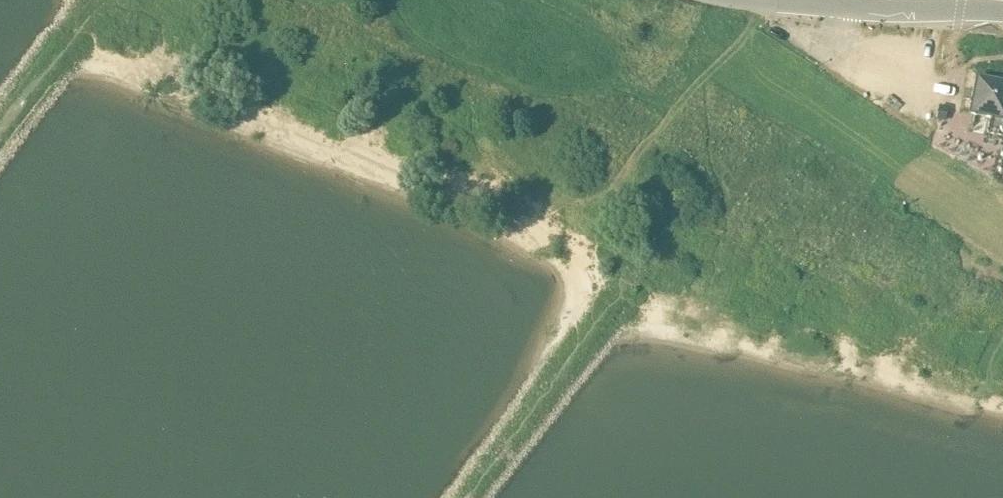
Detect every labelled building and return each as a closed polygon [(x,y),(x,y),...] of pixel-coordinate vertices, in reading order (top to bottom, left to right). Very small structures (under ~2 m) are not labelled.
[(979,77),(972,113),(1002,119),(1002,82),(979,77)] [(1002,180),(1002,146),(999,145),(991,177),(1002,180)]
